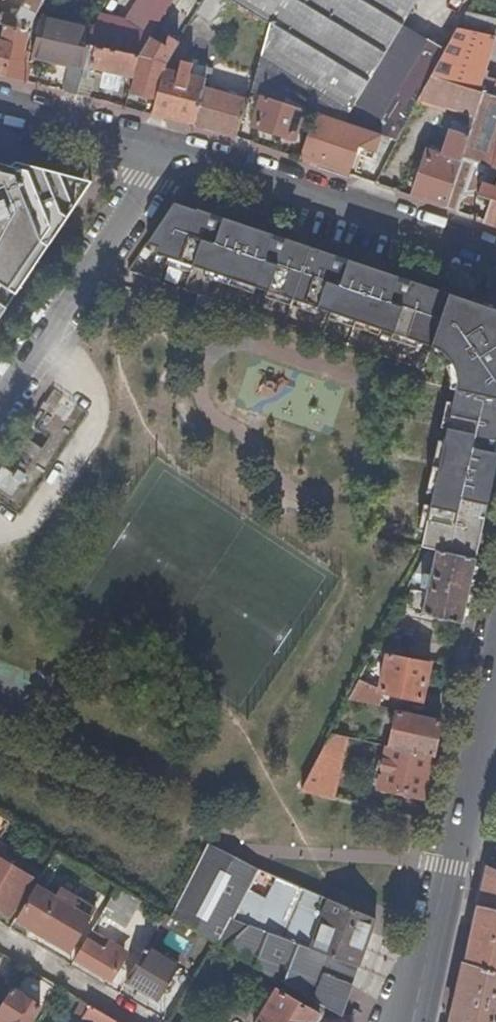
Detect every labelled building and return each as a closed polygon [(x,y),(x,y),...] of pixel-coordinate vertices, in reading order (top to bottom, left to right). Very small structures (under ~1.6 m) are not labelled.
[(9,28),(17,30),(28,32),(43,0),(33,0),(28,9),(22,6),(17,16),(1,14),(0,14),(0,27),(9,28)] [(171,0),(139,0),(120,32),(109,22),(95,20),(81,45),(89,46),(94,47),(137,57),(149,37),(171,0)] [(205,0),(181,0),(175,9),(181,12),(173,24),(186,31),(205,0)] [(241,8),(246,0),(227,0),(241,8)] [(241,8),(269,25),(251,93),(263,97),(314,114),(334,120),(343,123),(363,129),(395,140),(419,98),(430,77),(444,51),(403,25),(418,0),(246,0),(241,8)] [(457,29),(493,36),(495,37),(495,21),(465,14),(457,29)] [(89,46),(81,45),(53,38),(56,27),(42,24),(39,35),(37,35),(32,57),(71,65),(83,68),(89,46)] [(17,30),(9,28),(7,39),(14,41),(17,30)] [(444,51),(430,77),(481,92),(495,97),(495,80),(483,75),(493,36),(457,29),(444,51)] [(13,46),(4,78),(17,81),(28,32),(17,30),(14,41),(13,46)] [(155,99),(163,70),(164,67),(178,44),(167,38),(165,42),(165,47),(149,37),(137,57),(130,85),(128,91),(155,99)] [(4,78),(13,46),(0,43),(0,77),(4,78)] [(126,83),(130,85),(137,57),(94,47),(88,69),(127,78),(126,83)] [(200,76),(205,68),(180,62),(178,74),(163,70),(155,99),(151,115),(191,126),(202,88),(203,89),(203,87),(206,78),(200,76)] [(83,68),(71,65),(64,93),(76,96),(81,77),(83,68)] [(81,77),(76,96),(87,99),(92,80),(81,77)] [(481,92),(430,77),(419,98),(474,116),(481,92)] [(247,106),(249,101),(203,87),(203,89),(202,88),(191,126),(235,138),(242,118),(247,106)] [(481,92),(474,116),(468,135),(461,157),(495,169),(495,97),(481,92)] [(314,114),(263,97),(258,110),(254,122),(253,126),(293,139),(300,118),(312,121),(314,114)] [(258,110),(247,106),(242,118),(254,122),(258,110)] [(334,120),(314,114),(312,121),(298,160),(348,176),(355,154),(326,144),(334,120)] [(343,123),(334,120),(326,144),(355,154),(363,129),(343,123)] [(461,157),(468,135),(449,129),(441,155),(427,150),(412,197),(445,208),(450,190),(460,161),(461,157)] [(472,165),(460,161),(450,190),(463,194),(472,165)] [(93,183),(14,162),(11,165),(0,162),(0,321),(93,183)] [(495,225),(495,190),(482,185),(479,197),(493,201),(486,222),(495,225)] [(450,190),(445,208),(458,212),(463,194),(450,190)] [(421,546),(428,548),(475,558),(495,460),(495,311),(243,227),(198,211),(198,213),(175,206),(148,246),(159,250),(157,256),(433,347),(441,351),(445,354),(451,362),(453,366),(456,374),(456,384),(456,388),(421,546)] [(475,558),(428,548),(415,572),(424,574),(421,592),(418,591),(414,611),(411,610),(410,611),(461,623),(475,558)] [(374,651),(387,653),(411,658),(415,639),(383,633),(374,651)] [(359,679),(349,698),(350,698),(378,705),(382,692),(422,700),(430,662),(411,658),(387,653),(384,671),(380,670),(378,676),(383,677),(380,690),(359,679)] [(441,719),(397,709),(389,748),(432,758),(441,719)] [(347,738),(331,734),(305,791),(334,798),(347,738)] [(389,748),(387,747),(379,788),(424,798),(432,758),(389,748)] [(172,918),(215,942),(340,1015),(358,966),(312,949),(281,937),(234,919),(249,890),(260,869),(210,843),(172,918)] [(10,916),(32,879),(0,860),(0,910),(10,916)] [(487,865),(478,906),(495,910),(495,869),(487,865)] [(267,899),(249,890),(234,919),(281,937),(299,886),(278,877),(267,899)] [(90,919),(36,886),(16,919),(70,952),(90,919)] [(142,901),(118,886),(101,914),(126,929),(142,901)] [(281,937),(312,949),(328,898),(299,886),(281,937)] [(312,949),(358,966),(376,917),(328,898),(312,949)] [(495,973),(495,910),(478,906),(465,963),(495,973)] [(92,929),(86,940),(88,942),(78,959),(111,979),(125,956),(120,953),(117,959),(105,952),(111,941),(92,929)] [(145,947),(126,979),(159,999),(178,967),(145,947)] [(465,963),(452,1021),(495,1021),(495,973),(465,963)] [(0,1008),(0,1021),(29,1021),(40,1005),(12,988),(0,1008)] [(258,1021),(316,1021),(320,1015),(277,990),(258,1021)] [(92,1006),(82,1021),(84,1021),(119,1021),(92,1006)]
